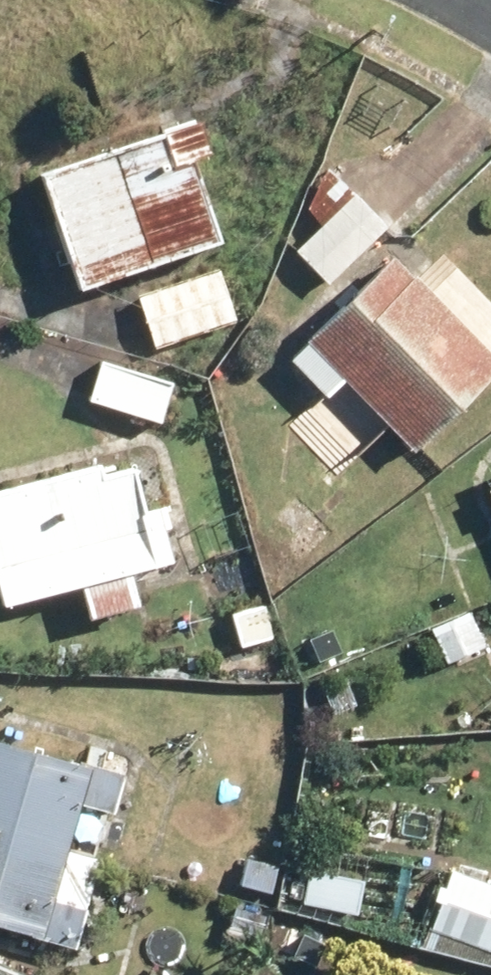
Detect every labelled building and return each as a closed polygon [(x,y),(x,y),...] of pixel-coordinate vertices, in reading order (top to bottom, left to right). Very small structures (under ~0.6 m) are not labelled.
[(75,290),(220,242),(193,159),(206,155),(195,122),(36,174),(75,290)] [(287,249),(321,284),(379,228),(320,167),(299,209),(314,223),(287,249)] [(410,451),(490,372),(490,358),(388,255),(283,359),(322,398),(339,381),(410,451)] [(147,348),(230,321),(213,270),(130,296),(147,348)] [(82,402),(154,424),(167,383),(95,360),(82,402)] [(165,565),(151,509),(136,512),(126,469),(95,477),(93,466),(0,489),(0,604),(76,585),(84,616),(136,604),(129,574),(165,565)] [(233,647),(265,638),(256,605),(224,613),(233,647)] [(303,667),(335,652),(322,623),(290,638),(303,667)] [(320,715),(353,703),(343,677),(310,689),(320,715)] [(67,946),(90,862),(60,854),(74,805),(105,814),(116,774),(0,742),(0,928),(67,946)] [(295,905),(347,914),(353,879),(334,876),(337,855),(305,850),(295,905)] [(490,952),(490,887),(443,869),(421,926),(490,952)]
